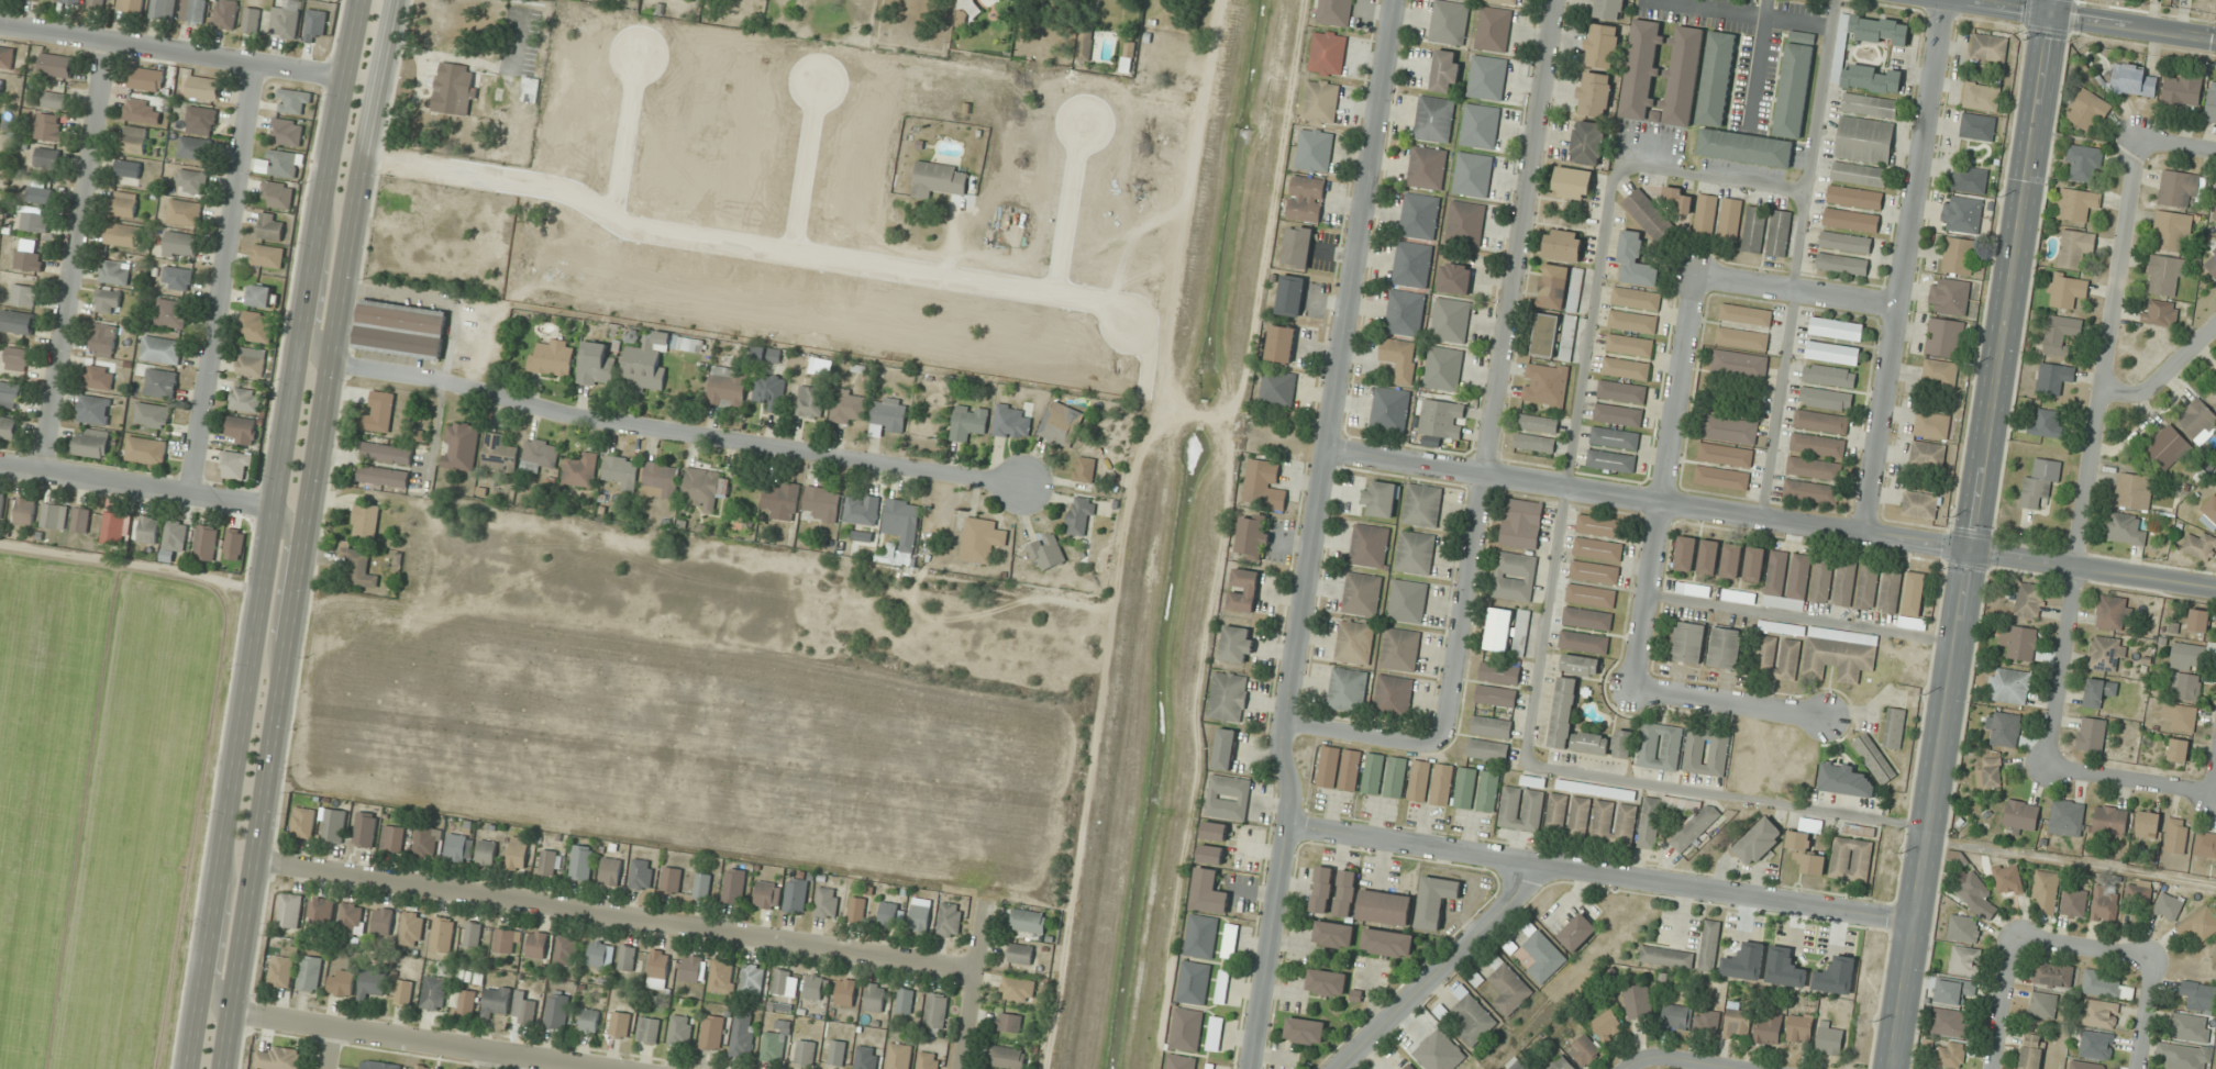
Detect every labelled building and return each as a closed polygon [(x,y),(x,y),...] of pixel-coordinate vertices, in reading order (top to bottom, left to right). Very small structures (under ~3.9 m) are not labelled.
[(88,8),(104,10),(105,0),(89,0),(88,8)] [(144,0),(119,0),(117,10),(141,14),(144,0)] [(150,18),(174,20),(176,0),(152,0),(150,18)] [(206,0),(183,0),(180,20),(203,24),(207,0),(206,0)] [(238,0),(235,0),(217,0),(214,28),(234,30),(238,0)] [(1351,27),(1354,0),(1320,0),(1317,23),(1351,27)] [(1444,0),(1434,0),(1429,42),(1465,46),(1470,3),(1444,0)] [(1624,0),(1593,0),(1591,16),(1622,20),(1624,0)] [(298,3),(272,3),(272,37),(298,37),(298,3)] [(1476,49),(1508,52),(1512,9),(1480,6),(1476,49)] [(262,10),(247,7),(242,31),(257,34),(262,10)] [(316,34),(326,35),(328,11),(308,9),(305,42),(315,43),(316,34)] [(1910,24),(1853,13),(1849,36),(1906,47),(1910,24)] [(1621,27),(1590,23),(1583,65),(1615,70),(1621,27)] [(1342,77),(1349,34),(1315,29),(1308,72),(1342,77)] [(1737,34),(1710,30),(1696,123),(1723,127),(1737,34)] [(1775,136),(1801,139),(1816,34),(1789,31),(1775,136)] [(1971,60),(2006,63),(2008,36),(1973,34),(1971,60)] [(0,46),(0,67),(13,69),(15,47),(0,46)] [(1458,93),(1460,51),(1434,50),(1433,92),(1458,93)] [(72,78),(74,56),(42,54),(40,75),(72,78)] [(1503,102),(1509,59),(1473,54),(1467,97),(1503,102)] [(439,61),(432,112),(468,117),(471,97),(478,98),(481,74),(471,73),(472,66),(439,61)] [(1833,85),(1899,94),(1903,71),(1836,62),(1833,85)] [(2110,91),(2155,98),(2158,77),(2146,75),(2147,67),(2115,62),(2110,91)] [(164,91),(164,69),(131,68),(130,90),(164,91)] [(1613,75),(1582,71),(1576,113),(1607,118),(1613,75)] [(2166,76),(2162,102),(2198,108),(2203,77),(2179,73),(2178,78),(2166,76)] [(222,79),(190,76),(188,98),(220,101),(222,79)] [(541,79),(525,76),(520,100),(537,103),(541,79)] [(1335,125),(1341,83),(1308,78),(1302,121),(1335,125)] [(1963,106),(1996,112),(2001,87),(1968,81),(1963,106)] [(2215,123),(2215,85),(2209,84),(2204,121),(2215,123)] [(277,111),(309,115),(312,92),(279,89),(277,111)] [(69,93),(45,90),(43,107),(67,109),(69,93)] [(1842,111),(1895,119),(1898,101),(1845,92),(1842,111)] [(1450,144),(1456,99),(1419,95),(1413,139),(1450,144)] [(124,119),(159,124),(162,104),(127,98),(124,119)] [(1459,145),(1495,151),(1502,108),(1466,102),(1459,145)] [(218,109),(189,105),(186,132),(215,135),(218,109)] [(60,141),(63,116),(34,113),(31,138),(60,141)] [(1994,141),(1996,116),(1963,113),(1961,138),(1994,141)] [(1835,157),(1889,165),(1895,123),(1840,115),(1835,157)] [(304,121),(273,118),(273,130),(282,130),(281,144),(302,146),(304,121)] [(1601,166),(1606,123),(1575,120),(1570,162),(1601,166)] [(148,128),(124,126),(122,152),(145,154),(148,128)] [(1295,169),(1330,173),(1335,131),(1300,127),(1295,169)] [(1793,140),(1700,129),(1697,157),(1790,167),(1793,140)] [(211,139),(181,136),(179,157),(210,160),(211,139)] [(1442,192),(1448,149),(1412,144),(1406,186),(1442,192)] [(2071,168),(2070,179),(2098,183),(2103,149),(2069,144),(2066,167),(2071,168)] [(58,169),(61,150),(37,147),(35,165),(58,169)] [(266,173),(295,179),(300,154),(271,148),(266,173)] [(1452,194),(1488,199),(1494,156),(1458,151),(1452,194)] [(141,162),(118,159),(116,175),(139,178),(141,162)] [(912,197),(933,200),(934,190),(967,194),(970,167),(916,160),(912,197)] [(1887,168),(1834,162),(1832,180),(1885,187),(1887,168)] [(1589,202),(1593,172),(1558,166),(1553,196),(1589,202)] [(1989,169),(1955,166),(1952,190),(1987,193),(1989,169)] [(208,172),(178,168),(175,191),(205,194),(208,172)] [(2197,199),(2201,175),(2163,169),(2159,204),(2190,208),(2192,198),(2197,199)] [(1286,219),(1321,223),(1327,179),(1292,174),(1286,219)] [(55,182),(32,178),(29,201),(51,204),(55,182)] [(291,209),(296,185),(266,180),(262,203),(291,209)] [(1827,204),(1881,210),(1883,191),(1829,185),(1827,204)] [(1692,188),(1663,188),(1663,212),(1692,212),(1692,188)] [(2099,213),(2102,193),(2062,188),(2058,219),(2087,223),(2088,211),(2099,213)] [(112,214),(134,218),(138,194),(116,190),(112,214)] [(1405,192),(1399,236),(1435,241),(1441,196),(1405,192)] [(1719,196),(1700,193),(1693,234),(1712,238),(1719,196)] [(1942,229),(1979,234),(1984,200),(1947,194),(1942,229)] [(1718,239),(1737,242),(1743,200),(1724,197),(1718,239)] [(167,223),(200,226),(202,202),(169,199),(167,223)] [(1445,242),(1481,247),(1487,204),(1450,199),(1445,242)] [(1768,208),(1750,205),(1742,250),(1760,254),(1768,208)] [(1823,226),(1878,234),(1880,216),(1826,208),(1823,226)] [(1792,212),(1773,210),(1767,255),(1786,258),(1792,212)] [(2190,252),(2192,213),(2155,211),(2153,250),(2190,252)] [(49,234),(51,215),(22,212),(20,230),(49,234)] [(285,216),(261,214),(259,238),(283,240),(285,216)] [(137,247),(140,226),(108,223),(106,244),(137,247)] [(1282,266),(1308,269),(1313,229),(1288,225),(1282,266)] [(1580,263),(1584,233),(1548,229),(1544,258),(1580,263)] [(1639,263),(1643,232),(1622,229),(1617,266),(1624,267),(1622,282),(1657,286),(1660,265),(1639,263)] [(2058,266),(2080,270),(2082,257),(2093,259),(2097,234),(2064,229),(2058,266)] [(1873,238),(1822,231),(1819,247),(1870,254),(1873,238)] [(165,253),(196,255),(197,234),(166,232),(165,253)] [(1973,276),(1976,240),(1946,237),(1943,273),(1973,276)] [(1398,240),(1391,284),(1427,289),(1434,245),(1398,240)] [(286,249),(256,242),(252,264),(281,270),(286,249)] [(45,255),(19,249),(15,268),(41,273),(45,255)] [(2201,263),(2215,279),(2215,249),(2201,263)] [(1869,258),(1818,253),(1817,268),(1868,274),(1869,258)] [(2181,298),(2185,258),(2151,254),(2146,294),(2181,298)] [(129,285),(131,263),(102,259),(99,282),(129,285)] [(1437,290),(1469,296),(1474,267),(1442,261),(1437,290)] [(1564,311),(1569,266),(1543,263),(1538,308),(1564,311)] [(193,269),(165,266),(163,288),(191,290),(193,269)] [(1581,269),(1573,268),(1570,310),(1578,311),(1581,269)] [(2086,300),(2090,278),(2052,272),(2046,306),(2074,310),(2076,299),(2086,300)] [(1300,318),(1307,278),(1283,273),(1276,314),(1300,318)] [(1930,310),(1968,313),(1971,281),(1933,277),(1930,310)] [(39,286),(13,284),(12,303),(37,305),(39,286)] [(272,308),(274,287),(251,284),(249,305),(272,308)] [(1662,292),(1614,287),(1611,305),(1660,311),(1662,292)] [(120,314),(121,290),(98,289),(96,312),(120,314)] [(1426,293),(1390,289),(1385,333),(1421,338),(1426,293)] [(1467,344),(1472,301),(1435,297),(1430,339),(1467,344)] [(361,298),(354,347),(441,359),(447,310),(361,298)] [(185,329),(188,302),(159,299),(155,325),(185,329)] [(2178,302),(2144,301),(2144,325),(2178,326),(2178,302)] [(1771,327),(1774,311),(1722,302),(1720,319),(1771,327)] [(1655,335),(1658,317),(1611,309),(1608,326),(1655,335)] [(1,331),(33,334),(35,313),(3,310),(1,331)] [(242,339),(271,342),(274,314),(245,311),(242,339)] [(1561,315),(1538,312),(1532,355),(1555,358),(1561,315)] [(2084,319),(2049,315),(2043,353),(2067,357),(2070,335),(2082,337),(2084,319)] [(1862,341),(1865,323),(1812,317),(1810,335),(1862,341)] [(1964,321),(1929,318),(1925,354),(1960,358),(1964,321)] [(112,358),(119,326),(97,320),(89,353),(112,358)] [(1297,328),(1272,324),(1266,360),(1290,364),(1297,328)] [(1768,351),(1770,334),(1718,327),(1716,344),(1768,351)] [(665,392),(666,366),(659,366),(660,344),(671,344),(672,332),(645,331),(644,348),(626,347),(624,378),(632,379),(631,389),(665,392)] [(1655,341),(1609,332),(1605,350),(1651,358),(1655,341)] [(178,366),(183,343),(146,334),(140,358),(178,366)] [(570,377),(575,343),(543,338),(542,349),(531,348),(528,371),(570,377)] [(696,350),(696,338),(674,338),(674,343),(679,343),(679,350),(696,350)] [(1413,385),(1419,343),(1383,338),(1379,361),(1396,363),(1393,383),(1413,385)] [(616,356),(607,355),(608,343),(583,340),(578,384),(613,388),(616,356)] [(1861,347),(1808,341),(1806,358),(1859,365),(1861,347)] [(1465,350),(1428,345),(1423,388),(1459,393),(1465,350)] [(29,371),(30,348),(6,347),(5,369),(29,371)] [(237,375),(264,377),(267,350),(240,347),(237,375)] [(781,362),(781,348),(758,348),(758,362),(781,362)] [(1712,372),(1765,379),(1768,356),(1715,349),(1712,372)] [(1602,373),(1648,381),(1651,364),(1605,355),(1602,373)] [(1958,363),(1925,359),(1923,384),(1956,387),(1958,363)] [(1569,366),(1527,362),(1523,403),(1565,408),(1569,366)] [(2037,393),(2060,396),(2062,384),(2073,386),(2076,367),(2041,362),(2037,393)] [(1803,381),(1854,388),(1856,370),(1805,363),(1803,381)] [(85,386),(112,390),(115,369),(88,365),(85,386)] [(742,408),(747,370),(713,365),(708,402),(742,408)] [(1259,403),(1293,407),(1298,372),(1264,368),(1259,403)] [(176,398),(178,371),(147,369),(146,397),(176,398)] [(781,412),(787,378),(757,373),(753,399),(763,400),(762,409),(781,412)] [(1597,398),(1645,404),(1647,386),(1599,380),(1597,398)] [(21,409),(23,383),(0,381),(0,407),(21,409)] [(824,387),(800,386),(798,418),(821,419),(824,387)] [(1412,391),(1376,386),(1370,429),(1406,434),(1412,391)] [(1799,404),(1851,411),(1853,393),(1802,387),(1799,404)] [(868,393),(836,388),(831,421),(864,426),(868,393)] [(262,389),(233,389),(232,410),(261,411),(262,389)] [(369,389),(364,429),(389,433),(395,393),(369,389)] [(2215,408),(2215,390),(2207,399),(2215,408)] [(111,398),(81,395),(78,421),(108,424),(111,398)] [(908,400),(875,396),(870,435),(881,436),(882,429),(904,431),(908,400)] [(1418,434),(1461,441),(1467,404),(1424,397),(1418,434)] [(2215,422),(2215,415),(2198,397),(2175,420),(2196,442),(2215,422)] [(1070,449),(1086,413),(1052,399),(1037,435),(1070,449)] [(168,429),(171,406),(138,402),(135,425),(168,429)] [(985,434),(990,410),(957,403),(950,440),(971,444),(973,432),(985,434)] [(1031,419),(1022,417),(1023,407),(998,403),(993,435),(1028,440),(1031,419)] [(1642,427),(1644,409),(1595,404),(1593,422),(1642,427)] [(1848,435),(1850,416),(1796,410),(1794,428),(1848,435)] [(1948,440),(1952,416),(1918,410),(1914,434),(1948,440)] [(2029,423),(2029,436),(2062,436),(2062,410),(2038,410),(2038,423),(2029,423)] [(1559,419),(1520,411),(1517,427),(1556,435),(1559,419)] [(1759,420),(1705,413),(1702,438),(1757,444),(1759,420)] [(20,419),(0,415),(0,438),(16,440),(20,419)] [(228,444),(256,444),(256,417),(228,417),(228,444)] [(442,468),(474,472),(480,425),(447,421),(442,468)] [(2143,449),(2165,471),(2191,445),(2169,423),(2143,449)] [(73,454),(106,460),(111,432),(78,426),(73,454)] [(1637,452),(1640,434),(1593,426),(1590,444),(1637,452)] [(481,469),(515,474),(519,449),(507,447),(509,435),(487,431),(481,469)] [(1554,452),(1555,438),(1516,433),(1515,448),(1554,452)] [(1846,439),(1792,433),(1791,452),(1844,457),(1846,439)] [(167,442),(129,436),(125,460),(163,466),(167,442)] [(543,473),(545,464),(556,466),(560,444),(527,437),(521,469),(543,473)] [(1943,470),(1947,445),(1913,440),(1910,465),(1943,470)] [(414,450),(364,442),(362,458),(412,466),(414,450)] [(1754,450),(1700,443),(1698,460),(1751,468),(1754,450)] [(1636,455),(1589,450),(1587,467),(1634,473),(1636,455)] [(579,461),(566,460),(563,483),(594,487),(598,454),(580,451),(579,461)] [(252,480),(254,454),(223,452),(221,478),(252,480)] [(603,478),(624,481),(622,492),(635,493),(639,460),(605,456),(603,478)] [(1073,481),(1093,484),(1097,459),(1077,456),(1073,481)] [(1840,481),(1842,464),(1789,456),(1787,474),(1840,481)] [(1281,462),(1249,458),(1243,505),(1285,511),(1288,489),(1277,488),(1281,462)] [(2061,461),(2037,458),(2034,478),(2025,477),(2021,507),(2044,510),(2048,482),(2058,484),(2061,461)] [(675,500),(679,466),(644,462),(641,496),(675,500)] [(411,472),(361,465),(359,482),(408,489),(411,472)] [(1694,483),(1748,491),(1750,474),(1697,466),(1694,483)] [(729,479),(720,478),(721,471),(687,467),(683,500),(704,502),(702,513),(714,514),(716,496),(727,497),(729,479)] [(2148,512),(2154,478),(2120,472),(2114,506),(2148,512)] [(1392,520),(1400,486),(1369,478),(1361,513),(1392,520)] [(1836,504),(1839,487),(1785,480),(1783,497),(1836,504)] [(799,484),(778,482),(777,491),(764,489),(762,508),(772,509),(771,519),(796,521),(799,484)] [(1443,487),(1407,483),(1401,528),(1400,528),(1395,572),(1431,576),(1436,532),(1438,533),(1443,487)] [(840,489),(806,487),(804,508),(815,509),(814,521),(837,523),(840,489)] [(1902,516),(1936,518),(1939,495),(1905,492),(1902,516)] [(876,525),(879,496),(848,493),(845,522),(876,525)] [(2215,494),(2195,515),(2213,532),(2215,529),(2215,495),(2215,494)] [(1096,500),(1073,495),(1066,533),(1089,538),(1096,500)] [(33,525),(36,499),(18,497),(14,523),(33,525)] [(901,537),(899,552),(914,554),(922,503),(887,498),(882,534),(901,537)] [(1544,503),(1505,498),(1499,545),(1538,550),(1544,503)] [(66,531),(70,507),(44,503),(40,527),(66,531)] [(377,540),(380,506),(355,503),(352,538),(377,540)] [(72,531),(88,534),(92,510),(75,507),(72,531)] [(129,544),(129,513),(103,513),(103,544),(129,544)] [(1235,556),(1265,561),(1272,517),(1242,513),(1235,556)] [(2107,541),(2146,545),(2147,530),(2138,529),(2139,516),(2109,513),(2107,541)] [(1576,531),(1620,538),(1623,521),(1579,514),(1576,531)] [(159,517),(140,516),(139,543),(158,544),(159,517)] [(998,521),(966,517),(960,560),(991,564),(994,543),(1007,545),(1009,533),(997,531),(998,521)] [(163,549),(183,552),(188,524),(168,521),(163,549)] [(1348,565),(1384,570),(1391,528),(1354,523),(1348,565)] [(218,526),(198,525),(195,560),(214,561),(218,526)] [(2188,534),(2181,550),(2209,562),(2215,544),(2215,538),(2200,531),(2198,537),(2188,534)] [(1038,574),(1067,563),(1055,532),(1026,543),(1038,574)] [(1693,572),(1697,538),(1679,536),(1675,570),(1693,572)] [(1572,555),(1621,562),(1623,544),(1575,537),(1572,555)] [(1698,574),(1716,575),(1720,541),(1702,539),(1698,574)] [(378,587),(379,576),(368,575),(371,551),(350,549),(350,543),(340,542),(338,567),(347,568),(345,584),(378,587)] [(1742,545),(1725,544),(1721,577),(1739,579),(1742,545)] [(1743,580),(1760,583),(1766,550),(1749,547),(1743,580)] [(1764,605),(1804,611),(1811,556),(1791,553),(1770,550),(1764,605)] [(1537,556),(1498,552),(1492,597),(1532,602),(1537,556)] [(1810,600),(1826,604),(1834,563),(1818,559),(1810,600)] [(1569,578),(1617,584),(1620,567),(1572,561),(1569,578)] [(1856,563),(1839,561),(1835,605),(1851,607),(1856,563)] [(1877,567),(1860,566),(1858,609),(1875,610),(1877,567)] [(1260,571),(1235,567),(1228,608),(1253,613),(1260,571)] [(1879,611),(1896,614),(1903,571),(1886,568),(1879,611)] [(1919,617),(1928,575),(1910,571),(1901,613),(1919,617)] [(1383,577),(1346,572),(1341,613),(1377,618),(1383,577)] [(1387,619),(1423,625),(1430,584),(1394,578),(1387,619)] [(1711,586),(1678,582),(1676,593),(1709,597),(1711,586)] [(2045,587),(2020,583),(2015,615),(2040,619),(2045,587)] [(1566,602),(1614,608),(1616,590),(1568,584),(1566,602)] [(1754,603),(1755,595),(1724,590),(1723,599),(1754,603)] [(2127,631),(2132,599),(2101,595),(2096,627),(2127,631)] [(1485,650),(1525,656),(1531,611),(1517,609),(1516,611),(1491,607),(1485,650)] [(1563,625),(1610,630),(1612,613),(1565,607),(1563,625)] [(2212,612),(2191,608),(2187,630),(2208,634),(2212,612)] [(1898,626),(1926,629),(1927,620),(1899,617),(1898,626)] [(1334,662),(1371,666),(1375,623),(1339,619),(1334,662)] [(1707,625),(1678,621),(1672,660),(1701,664),(1707,625)] [(1220,660),(1250,665),(1255,630),(1225,625),(1220,660)] [(2007,659),(2033,662),(2037,630),(2003,625),(2001,646),(2009,647),(2007,659)] [(1879,635),(1809,626),(1802,676),(1824,679),(1825,666),(1839,668),(1837,682),(1859,685),(1861,671),(1874,673),(1879,635)] [(1421,631),(1385,627),(1380,668),(1416,673),(1421,631)] [(1738,669),(1743,631),(1714,627),(1709,666),(1738,669)] [(1559,648),(1606,656),(1609,637),(1561,630),(1559,648)] [(1801,641),(1781,638),(1759,635),(1754,675),(1796,680),(1801,641)] [(2126,640),(2094,636),(2090,668),(2122,672),(2126,640)] [(2206,647),(2174,642),(2170,667),(2202,672),(2206,647)] [(1562,674),(1600,676),(1600,657),(1563,656),(1562,674)] [(1520,665),(1481,664),(1480,682),(1519,683),(1520,665)] [(1327,709),(1364,712),(1368,671),(1332,668),(1327,709)] [(2027,705),(2031,673),(1997,668),(1992,700),(2027,705)] [(1207,719),(1243,725),(1250,676),(1214,671),(1207,719)] [(2169,696),(2198,702),(2203,677),(2174,671),(2169,696)] [(1409,719),(1414,679),(1378,674),(1373,715),(1409,719)] [(1549,747),(1569,749),(1577,679),(1557,676),(1549,747)] [(2116,699),(2116,680),(2086,680),(2086,708),(2104,708),(2104,699),(2116,699)] [(1518,692),(1479,683),(1475,703),(1514,711),(1518,692)] [(2172,717),(2170,730),(2194,733),(2197,708),(2163,703),(2162,715),(2172,717)] [(1905,709),(1887,707),(1883,748),(1901,750),(1905,709)] [(1991,745),(2019,746),(2020,714),(1989,713),(1988,733),(1991,733),(1991,745)] [(1509,740),(1513,722),(1474,714),(1470,732),(1509,740)] [(2077,750),(2102,753),(2106,720),(2081,717),(2077,750)] [(1684,727),(1642,722),(1636,766),(1678,772),(1684,727)] [(1683,772),(1726,777),(1732,733),(1689,727),(1683,772)] [(1236,730),(1217,728),(1213,769),(1232,771),(1236,730)] [(1611,754),(1628,758),(1635,732),(1617,728),(1611,754)] [(1607,756),(1611,738),(1575,730),(1571,748),(1607,756)] [(1851,743),(1882,786),(1897,775),(1867,732),(1851,743)] [(2168,760),(2187,762),(2190,741),(2170,738),(2168,760)] [(1508,760),(1508,742),(1468,742),(1468,760),(1508,760)] [(1335,788),(1340,748),(1322,746),(1317,786),(1335,788)] [(1339,789),(1357,792),(1361,751),(1343,749),(1339,789)] [(1384,755),(1366,753),(1362,793),(1381,795),(1384,755)] [(1403,799),(1407,758),(1389,756),(1385,797),(1403,799)] [(2002,758),(1984,758),(1984,787),(2002,787),(2002,758)] [(1406,800),(1426,803),(1432,762),(1412,760),(1406,800)] [(1855,764),(1822,760),(1818,791),(1873,798),(1876,777),(1854,775),(1855,764)] [(1450,806),(1454,765),(1436,763),(1432,804),(1450,806)] [(1456,807),(1473,809),(1476,768),(1458,767),(1456,807)] [(1477,810),(1496,812),(1500,773),(1482,771),(1477,810)] [(1247,822),(1252,779),(1210,774),(1205,816),(1247,822)] [(1546,778),(1523,777),(1523,786),(1545,787),(1546,778)] [(1637,790),(1558,781),(1557,790),(1636,800),(1637,790)] [(1498,826),(1539,832),(1546,792),(1505,786),(1498,826)] [(1591,798),(1550,793),(1545,834),(1586,839),(1591,798)] [(1660,798),(1641,798),(1641,849),(1660,849),(1660,798)] [(1637,806),(1618,804),(1618,803),(1596,800),(1591,841),(1633,846),(1637,806)] [(2036,828),(2040,805),(2008,800),(2003,830),(2023,834),(2024,826),(2036,828)] [(2085,803),(2053,800),(2049,832),(2081,836),(2085,803)] [(1668,841),(1683,855),(1722,815),(1707,801),(1668,841)] [(2092,832),(2123,838),(2128,810),(2097,804),(2092,832)] [(316,810),(296,807),(292,836),(313,839),(316,810)] [(322,842),(344,844),(347,811),(326,808),(322,842)] [(354,846),(374,848),(378,814),(358,812),(354,846)] [(2137,837),(2158,837),(2159,812),(2137,812),(2137,837)] [(1752,868),(1785,835),(1767,816),(1733,849),(1752,868)] [(1822,820),(1801,818),(1799,831),(1789,829),(1786,848),(1795,849),(1793,860),(1802,861),(1801,874),(1824,876),(1826,855),(1810,853),(1812,832),(1821,833),(1822,820)] [(2185,854),(2189,820),(2168,818),(2164,852),(2185,854)] [(1202,839),(1226,842),(1228,824),(1204,821),(1202,839)] [(1873,837),(1874,828),(1844,824),(1843,833),(1873,837)] [(381,850),(402,853),(405,827),(384,825),(381,850)] [(413,854),(438,858),(443,829),(417,825),(413,854)] [(2204,854),(2203,862),(2215,864),(2215,834),(2197,831),(2194,853),(2204,854)] [(464,863),(467,836),(449,833),(445,860),(464,863)] [(1868,883),(1873,842),(1834,836),(1829,878),(1868,883)] [(526,870),(528,838),(510,837),(508,869),(526,870)] [(497,842),(480,840),(477,864),(495,866),(497,842)] [(570,879),(590,881),(593,847),(574,845),(570,879)] [(1224,865),(1225,847),(1200,845),(1199,863),(1224,865)] [(556,876),(560,852),(543,849),(539,873),(556,876)] [(622,859),(603,857),(600,884),(618,886),(622,859)] [(629,889),(650,892),(655,862),(634,858),(629,889)] [(1993,868),(1999,898),(2024,892),(2017,862),(1993,868)] [(1329,913),(1334,868),(1317,865),(1311,911),(1329,913)] [(661,892),(679,895),(683,869),(664,866),(661,892)] [(747,871),(728,867),(721,902),(741,905),(747,871)] [(1216,891),(1219,870),(1197,867),(1191,909),(1226,913),(1229,892),(1216,891)] [(1360,873),(1342,869),(1332,914),(1350,918),(1360,873)] [(2059,873),(2036,871),(2032,911),(2055,914),(2059,873)] [(1983,923),(2001,909),(1972,872),(1954,886),(1983,923)] [(693,898),(709,900),(712,875),(697,873),(693,898)] [(1462,882),(1423,876),(1416,928),(1440,931),(1445,900),(1459,902),(1462,882)] [(784,912),(805,914),(809,879),(788,877),(784,912)] [(780,910),(782,883),(757,881),(755,907),(780,910)] [(2125,902),(2150,906),(2153,888),(2128,884),(2125,902)] [(2092,921),(2116,922),(2118,887),(2094,885),(2092,921)] [(815,916),(837,919),(840,890),(819,887),(815,916)] [(1357,920),(1409,927),(1413,896),(1361,889),(1357,920)] [(2086,890),(2063,889),(2062,916),(2086,917),(2086,890)] [(2184,901),(2162,892),(2153,912),(2175,921),(2184,901)] [(279,926),(299,928),(303,896),(282,894),(279,926)] [(334,900),(311,897),(308,921),(332,924),(334,900)] [(866,898),(851,897),(849,922),(865,923),(866,898)] [(927,933),(932,901),(914,898),(909,930),(927,933)] [(339,930),(359,933),(363,905),(343,902),(339,930)] [(959,938),(963,905),(942,903),(938,936),(959,938)] [(904,904),(880,904),(880,927),(904,927),(904,904)] [(2184,937),(2193,930),(2202,942),(2215,931),(2215,917),(2206,905),(2178,928),(2184,937)] [(390,936),(394,910),(376,907),(372,933),(390,936)] [(1045,933),(1046,912),(1013,910),(1012,931),(1045,933)] [(1573,953),(1598,928),(1581,911),(1556,936),(1573,953)] [(400,944),(421,946),(424,914),(403,912),(400,944)] [(1218,918),(1189,915),(1185,956),(1214,959),(1218,918)] [(1948,939),(1978,944),(1982,920),(1951,915),(1948,939)] [(431,950),(452,951),(454,918),(433,917),(431,950)] [(1699,971),(1714,972),(1720,922),(1705,920),(1699,971)] [(482,924),(467,921),(463,946),(478,948),(482,924)] [(1351,949),(1355,926),(1317,921),(1314,943),(1351,949)] [(1521,947),(1536,961),(1527,971),(1541,986),(1568,959),(1532,922),(1524,930),(1531,937),(1521,947)] [(1233,958),(1236,925),(1226,924),(1223,957),(1233,958)] [(518,955),(521,932),(497,928),(494,952),(518,955)] [(1415,935),(1364,928),(1361,951),(1411,958),(1415,935)] [(544,960),(548,934),(530,931),(526,957),(544,960)] [(557,965),(577,966),(578,937),(557,937),(557,965)] [(612,968),(616,945),(592,941),(588,965),(612,968)] [(1720,975),(1760,980),(1765,944),(1740,941),(1737,958),(1722,956),(1720,975)] [(1032,965),(1035,946),(1011,943),(1009,962),(1032,965)] [(633,971),(637,947),(622,945),(618,969),(633,971)] [(1977,976),(1982,950),(1954,945),(1949,971),(1977,976)] [(1640,962),(1692,968),(1694,952),(1642,946),(1640,962)] [(1807,967),(1793,965),(1794,948),(1770,946),(1766,983),(1805,987),(1807,967)] [(666,988),(670,951),(652,949),(648,986),(666,988)] [(1486,979),(1502,995),(1493,1003),(1508,1018),(1535,992),(1497,953),(1488,962),(1496,970),(1486,979)] [(703,957),(684,954),(680,980),(699,983),(703,957)] [(298,991),(319,993),(322,958),(302,955),(298,991)] [(1851,995),(1855,957),(1832,955),(1830,971),(1814,970),(1812,990),(1851,995)] [(270,985),(291,987),(294,958),(273,956),(270,985)] [(708,992),(730,994),(734,962),(712,959),(708,992)] [(1211,964),(1184,960),(1177,1002),(1205,1005),(1211,964)] [(2075,968),(2037,961),(2033,982),(2071,988),(2075,968)] [(741,994),(764,995),(765,967),(742,966),(741,994)] [(788,995),(792,971),(776,968),(772,992),(788,995)] [(1343,998),(1348,976),(1311,968),(1306,990),(1343,998)] [(329,995),(352,997),(355,971),(331,969),(329,995)] [(2134,989),(2120,986),(2122,976),(2086,969),(2082,992),(2132,1001),(2134,989)] [(1230,971),(1219,970),(1216,1003),(1226,1004),(1230,971)] [(386,973),(362,971),(359,1001),(370,1002),(370,992),(384,994),(386,973)] [(420,1007),(441,1011),(448,979),(427,974),(420,1007)] [(825,999),(825,975),(806,975),(806,999),(825,999)] [(1033,1003),(1037,982),(1004,976),(999,997),(1033,1003)] [(1935,1001),(1966,1006),(1968,997),(1976,999),(1978,983),(1939,976),(1935,1001)] [(835,1003),(853,1007),(858,982),(840,977),(835,1003)] [(394,1003),(409,1006),(414,982),(399,979),(394,1003)] [(2215,1000),(2215,987),(2183,980),(2180,997),(2189,999),(2187,1006),(2214,1011),(2215,1000)] [(884,1013),(887,985),(868,983),(865,1011),(884,1013)] [(1472,1049),(1499,1022),(1461,984),(1453,992),(1461,1000),(1451,1010),(1466,1025),(1457,1034),(1472,1049)] [(492,1018),(492,1010),(508,1012),(510,988),(486,986),(483,1018),(492,1018)] [(1626,986),(1626,1018),(1650,1018),(1650,986),(1626,986)] [(474,1015),(477,991),(453,988),(450,1012),(474,1015)] [(911,1014),(915,990),(900,988),(896,1011),(911,1014)] [(534,1025),(537,1003),(524,1002),(526,991),(515,989),(511,1022),(534,1025)] [(2059,996),(2034,991),(2029,1015),(2053,1021),(2059,996)] [(566,1030),(569,995),(549,992),(545,1029),(566,1030)] [(925,1027),(945,1029),(948,995),(928,992),(925,1027)] [(2119,1004),(2085,999),(2081,1024),(2115,1029),(2119,1004)] [(1690,1029),(1690,1005),(1662,1005),(1662,1029),(1690,1029)] [(1197,1052),(1204,1011),(1177,1007),(1170,1048),(1197,1052)] [(580,1032),(597,1034),(600,1010),(582,1008),(580,1032)] [(1693,1030),(1717,1035),(1721,1013),(1697,1008),(1693,1030)] [(1747,1039),(1752,1013),(1728,1008),(1722,1034),(1747,1039)] [(1624,1029),(1610,1009),(1590,1023),(1603,1044),(1624,1029)] [(1967,1035),(1967,1010),(1932,1010),(1932,1035),(1967,1035)] [(631,1013),(613,1011),(609,1037),(628,1040),(631,1013)] [(1786,1041),(1811,1044),(1814,1014),(1789,1012),(1786,1041)] [(730,1055),(751,1058),(756,1015),(735,1013),(730,1055)] [(1021,1033),(1023,1015),(999,1013),(998,1031),(1021,1033)] [(2208,1043),(2211,1017),(2173,1013),(2171,1039),(2208,1043)] [(688,1047),(694,1018),(673,1014),(668,1044),(688,1047)] [(699,1047),(720,1051),(726,1018),(706,1014),(699,1047)] [(1756,1044),(1781,1044),(1781,1015),(1756,1015),(1756,1044)] [(658,1044),(661,1019),(640,1017),(637,1042),(658,1044)] [(1285,1041),(1322,1046),(1326,1022),(1288,1017),(1285,1041)] [(790,1021),(777,1020),(775,1032),(765,1030),(761,1060),(785,1063),(790,1021)] [(1847,1034),(1827,1022),(1813,1045),(1833,1057),(1847,1034)] [(1439,1026),(1410,1054),(1425,1068),(1455,1068),(1468,1056),(1439,1026)] [(2114,1034),(2082,1031),(2079,1056),(2111,1060),(2114,1034)] [(2026,1033),(2019,1068),(2023,1068),(2040,1068),(2046,1037),(2026,1033)] [(1602,1049),(1583,1034),(1567,1053),(1585,1068),(1602,1049)] [(814,1066),(817,1042),(799,1039),(795,1063),(814,1066)] [(843,1067),(848,1042),(831,1039),(827,1064),(843,1067)] [(914,1047),(891,1042),(886,1068),(909,1068),(914,1047)] [(2210,1049),(2158,1042),(2156,1056),(2167,1058),(2165,1068),(2207,1068),(2210,1049)] [(1938,1067),(1964,1067),(1964,1043),(1938,1043),(1938,1067)] [(259,1045),(256,1067),(272,1068),(300,1068),(303,1051),(259,1045)] [(857,1046),(856,1068),(877,1068),(879,1048),(857,1046)] [(1025,1049),(993,1046),(991,1066),(1015,1068),(1023,1068),(1025,1049)] [(921,1051),(918,1068),(939,1068),(941,1055),(921,1051)] [(1169,1054),(1167,1068),(1195,1068),(1197,1058),(1169,1054)] [(1562,1054),(1547,1068),(1576,1068),(1562,1054)] [(367,1060),(366,1068),(402,1068),(402,1065),(367,1060)] [(2109,1067),(2072,1060),(2070,1068),(2109,1068),(2109,1067)]
